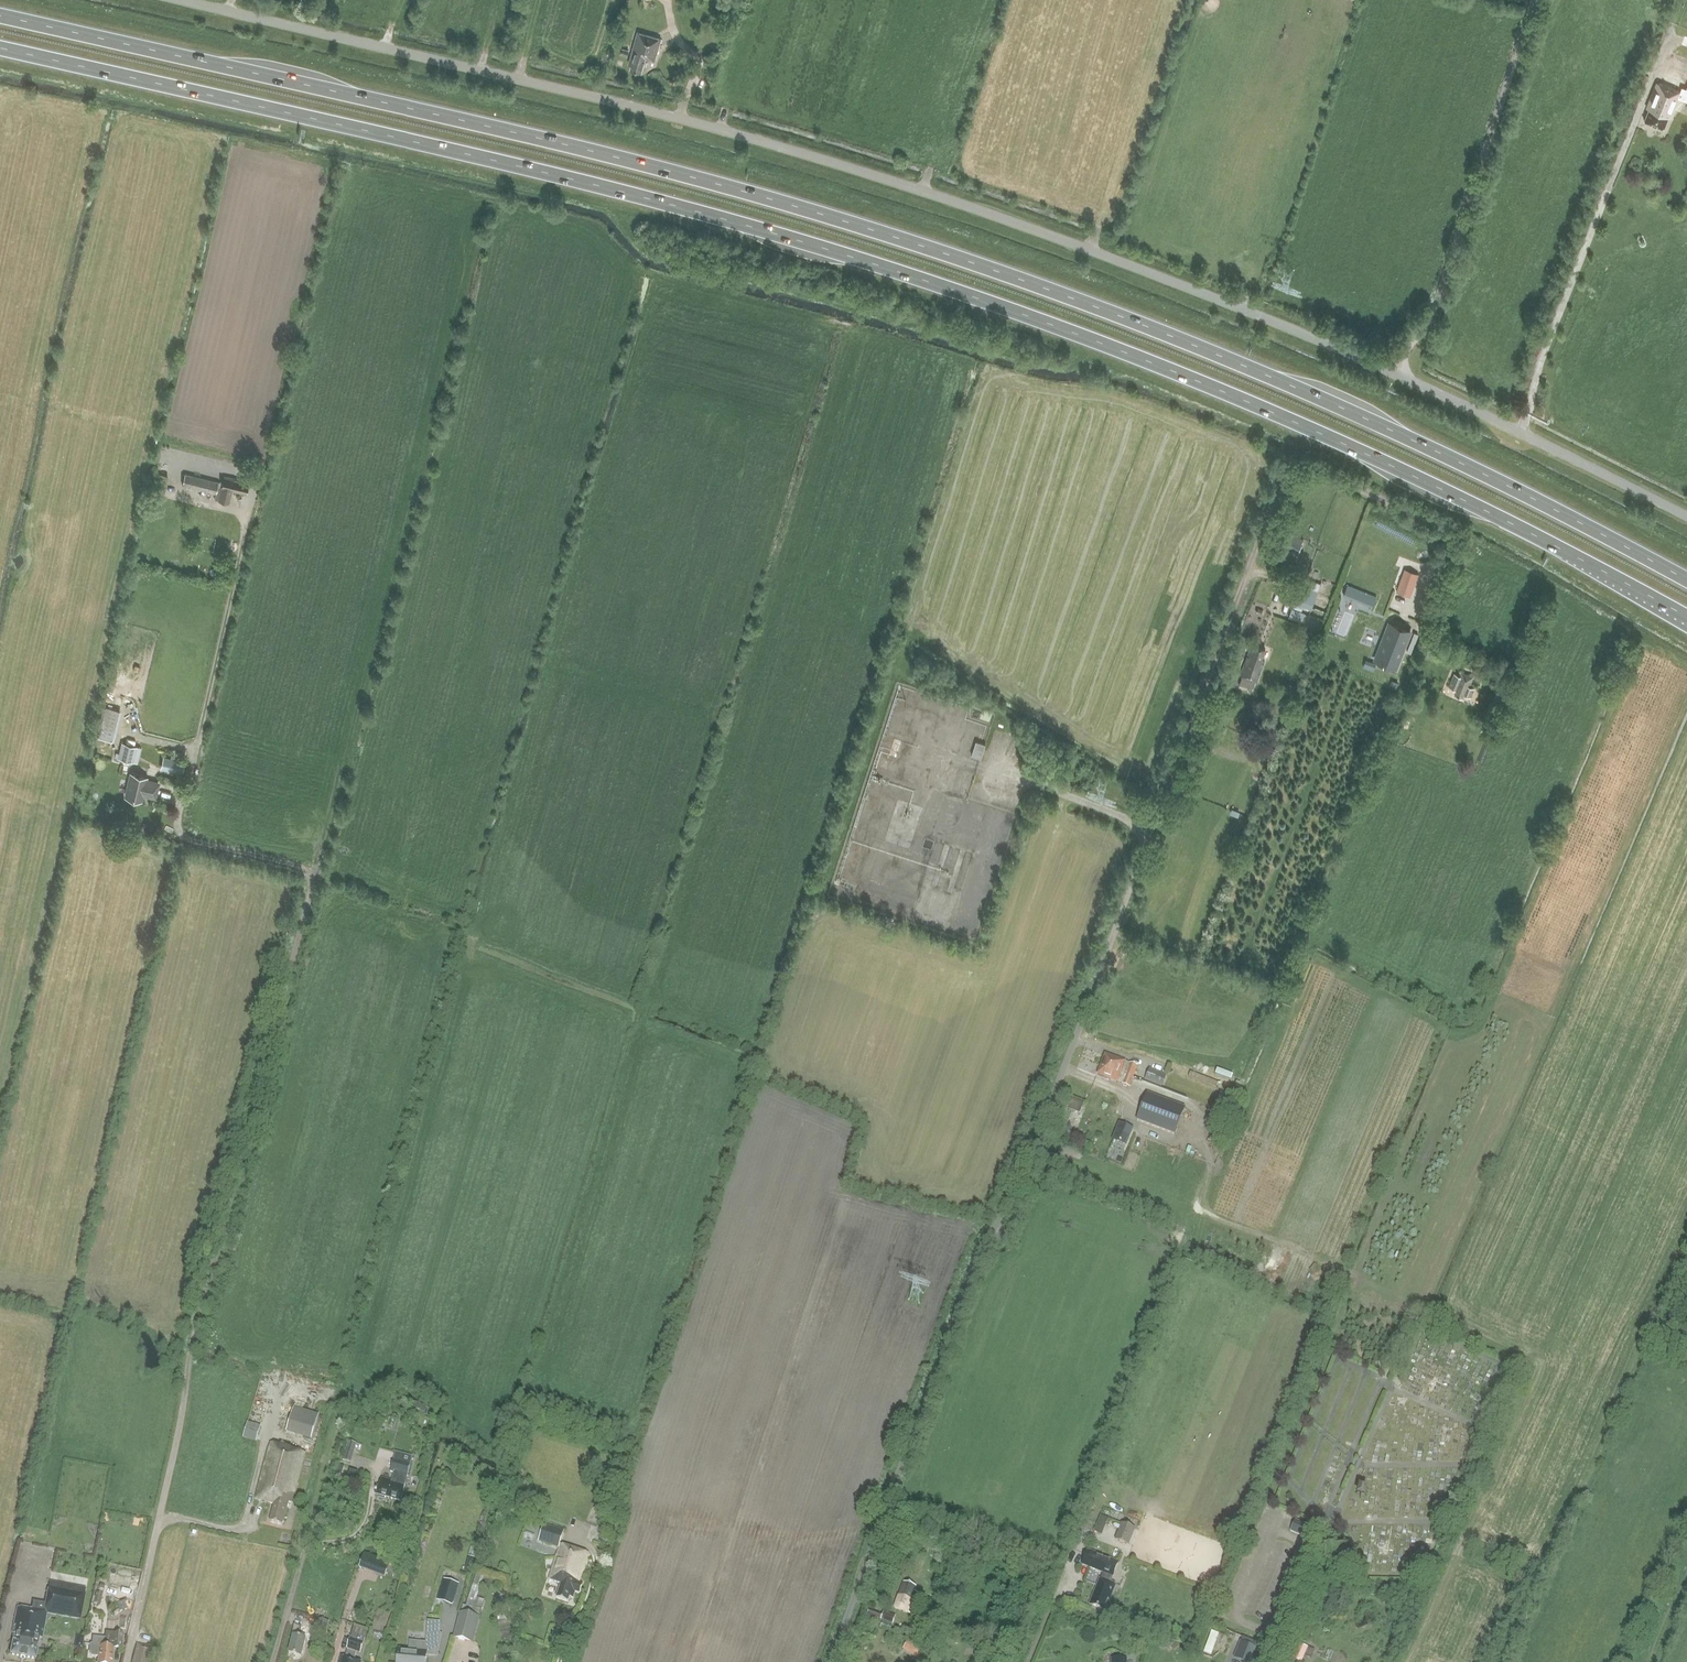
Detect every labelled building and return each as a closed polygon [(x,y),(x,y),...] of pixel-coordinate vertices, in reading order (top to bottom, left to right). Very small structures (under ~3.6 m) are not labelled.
[(654,61),(660,39),(637,32),(629,63),(631,64),(630,69),(641,72),(645,58),(654,61)] [(1646,108),(1649,109),(1644,121),(1664,129),(1669,117),(1671,118),(1681,92),(1657,83),(1646,108)] [(165,498),(169,475),(159,473),(154,496),(165,498)] [(246,493),(248,483),(234,480),(234,479),(223,476),(222,484),(219,483),(219,482),(217,481),(217,483),(213,482),(213,481),(205,479),(206,475),(198,473),(197,477),(184,474),(182,485),(216,493),(214,499),(218,500),(229,503),(232,490),(246,493)] [(1291,533),(1288,539),(1300,545),(1303,539),(1291,533)] [(1283,546),(1298,553),(1301,546),(1300,545),(1288,539),(1286,539),(1283,546)] [(1404,568),(1399,582),(1395,591),(1411,597),(1415,588),(1420,574),(1404,568)] [(1315,598),(1318,592),(1300,586),(1298,592),(1294,602),(1311,609),(1315,598)] [(1343,590),(1340,598),(1365,609),(1368,600),(1354,594),(1343,590)] [(1290,612),(1289,617),(1301,621),(1304,613),(1292,608),(1292,609),(1290,612)] [(1375,660),(1396,668),(1411,631),(1390,623),(1387,629),(1391,631),(1383,650),(1379,649),(1375,660)] [(1257,680),(1265,660),(1262,659),(1265,648),(1255,644),(1252,651),(1249,650),(1241,674),(1257,680)] [(1471,686),(1474,676),(1461,672),(1455,690),(1457,690),(1456,695),(1464,697),(1468,685),(1471,686)] [(1295,695),(1299,686),(1288,682),(1285,691),(1295,695)] [(1504,703),(1511,687),(1500,683),(1494,699),(1504,703)] [(105,696),(111,697),(112,695),(114,685),(108,684),(106,694),(105,696)] [(106,707),(99,738),(114,742),(122,711),(106,707)] [(133,762),(137,746),(121,742),(117,758),(133,762)] [(981,758),(985,744),(976,742),(972,755),(981,758)] [(182,774),(185,762),(163,756),(160,769),(182,774)] [(146,778),(131,775),(126,796),(141,800),(142,794),(155,797),(158,783),(146,780),(146,778)] [(1133,1076),(1137,1066),(1130,1063),(1130,1064),(1124,1062),(1124,1061),(1117,1058),(1117,1060),(1106,1056),(1105,1057),(1103,1058),(1102,1062),(1103,1064),(1102,1065),(1133,1076)] [(1133,1076),(1102,1065),(1102,1066),(1100,1067),(1099,1071),(1099,1073),(1099,1074),(1110,1078),(1110,1079),(1116,1082),(1116,1081),(1123,1083),(1122,1084),(1130,1087),(1133,1076)] [(1162,1087),(1166,1074),(1149,1068),(1145,1081),(1162,1087)] [(1190,1072),(1188,1078),(1216,1088),(1218,1083),(1190,1072)] [(1228,1095),(1219,1091),(1215,1101),(1225,1105),(1228,1095)] [(1185,1107),(1147,1093),(1137,1120),(1175,1135),(1185,1107)] [(1131,1127),(1118,1122),(1117,1125),(1112,1138),(1125,1143),(1130,1130),(1131,1127)] [(1070,1123),(1061,1126),(1064,1134),(1072,1130),(1070,1123)] [(286,1432),(311,1439),(319,1412),(293,1404),(286,1432)] [(256,1441),(261,1425),(248,1421),(244,1438),(256,1441)] [(351,1462),(357,1443),(348,1441),(342,1459),(351,1462)] [(291,1502),(304,1452),(271,1442),(256,1499),(274,1504),(270,1521),(282,1525),(289,1502),(291,1502)] [(401,1502),(412,1464),(414,1456),(396,1451),(390,1471),(395,1473),(393,1481),(382,1478),(380,1486),(378,1485),(375,1494),(378,1494),(377,1495),(401,1502)] [(1095,1530),(1104,1533),(1110,1517),(1102,1514),(1095,1530)] [(1083,1521),(1080,1520),(1075,1531),(1079,1533),(1081,1533),(1085,1522),(1083,1521)] [(1290,1532),(1307,1539),(1312,1527),(1295,1520),(1290,1532)] [(561,1544),(564,1536),(566,1530),(544,1523),(538,1540),(559,1547),(548,1579),(561,1584),(556,1598),(568,1602),(570,1596),(573,1598),(575,1591),(580,1593),(584,1584),(578,1582),(578,1581),(579,1581),(588,1553),(561,1544)] [(1129,1545),(1136,1528),(1122,1523),(1115,1540),(1129,1545)] [(535,1534),(525,1530),(523,1537),(532,1540),(535,1534)] [(468,1556),(475,1558),(477,1548),(471,1546),(468,1556)] [(1114,1584),(1111,1583),(1120,1561),(1087,1549),(1081,1565),(1103,1573),(1100,1579),(1092,1600),(1095,1601),(1093,1604),(1102,1608),(1104,1604),(1106,1605),(1114,1584)] [(364,1556),(360,1568),(386,1577),(390,1565),(364,1556)] [(464,1571),(470,1573),(474,1560),(468,1558),(464,1571)] [(474,1607),(484,1577),(477,1575),(466,1605),(474,1607)] [(443,1602),(452,1605),(459,1584),(444,1579),(441,1590),(446,1591),(443,1602)] [(28,1658),(36,1659),(39,1647),(38,1647),(40,1639),(42,1639),(46,1613),(81,1620),(86,1589),(51,1583),(45,1601),(34,1599),(31,1609),(17,1609),(14,1632),(16,1634),(15,1640),(13,1640),(11,1654),(20,1656),(20,1658),(26,1659),(28,1658)] [(915,1591),(917,1587),(904,1583),(896,1608),(911,1613),(918,1592),(915,1591)] [(94,1604),(100,1606),(103,1595),(97,1593),(94,1604)] [(872,1604),(879,1608),(881,1603),(874,1600),(872,1604)] [(125,1602),(117,1604),(119,1612),(127,1610),(125,1602)] [(510,1612),(508,1603),(496,1606),(498,1615),(510,1612)] [(474,1643),(480,1617),(482,1609),(463,1605),(460,1612),(453,1638),(474,1643)] [(867,1614),(881,1619),(884,1612),(869,1607),(867,1614)] [(886,1611),(883,1619),(894,1624),(897,1615),(886,1611)] [(149,1629),(152,1617),(147,1615),(143,1628),(149,1629)] [(326,1637),(329,1621),(318,1618),(314,1634),(326,1637)] [(441,1633),(441,1620),(429,1620),(430,1633),(441,1633)] [(890,1632),(892,1626),(883,1622),(880,1629),(890,1632)] [(301,1657),(306,1639),(299,1637),(302,1627),(294,1625),(292,1635),(294,1636),(289,1653),(301,1657)] [(362,1661),(358,1660),(368,1630),(355,1625),(346,1656),(341,1655),(339,1661),(362,1661)] [(1205,1651),(1213,1653),(1221,1632),(1213,1629),(1205,1651)] [(106,1632),(105,1639),(93,1638),(92,1645),(91,1644),(90,1653),(92,1656),(98,1656),(98,1661),(112,1661),(113,1648),(122,1649),(123,1634),(106,1632)] [(427,1652),(440,1653),(436,1652),(438,1634),(427,1633),(426,1643),(410,1641),(409,1650),(398,1649),(397,1661),(426,1661),(427,1652)] [(924,1649),(909,1639),(903,1649),(918,1658),(924,1649)] [(1240,1640),(1237,1649),(1246,1652),(1242,1660),(1247,1661),(1251,1661),(1257,1646),(1249,1643),(1240,1640)] [(133,1661),(148,1661),(153,1648),(139,1643),(133,1661)] [(1301,1661),(1307,1647),(1300,1644),(1293,1658),(1301,1661)]
